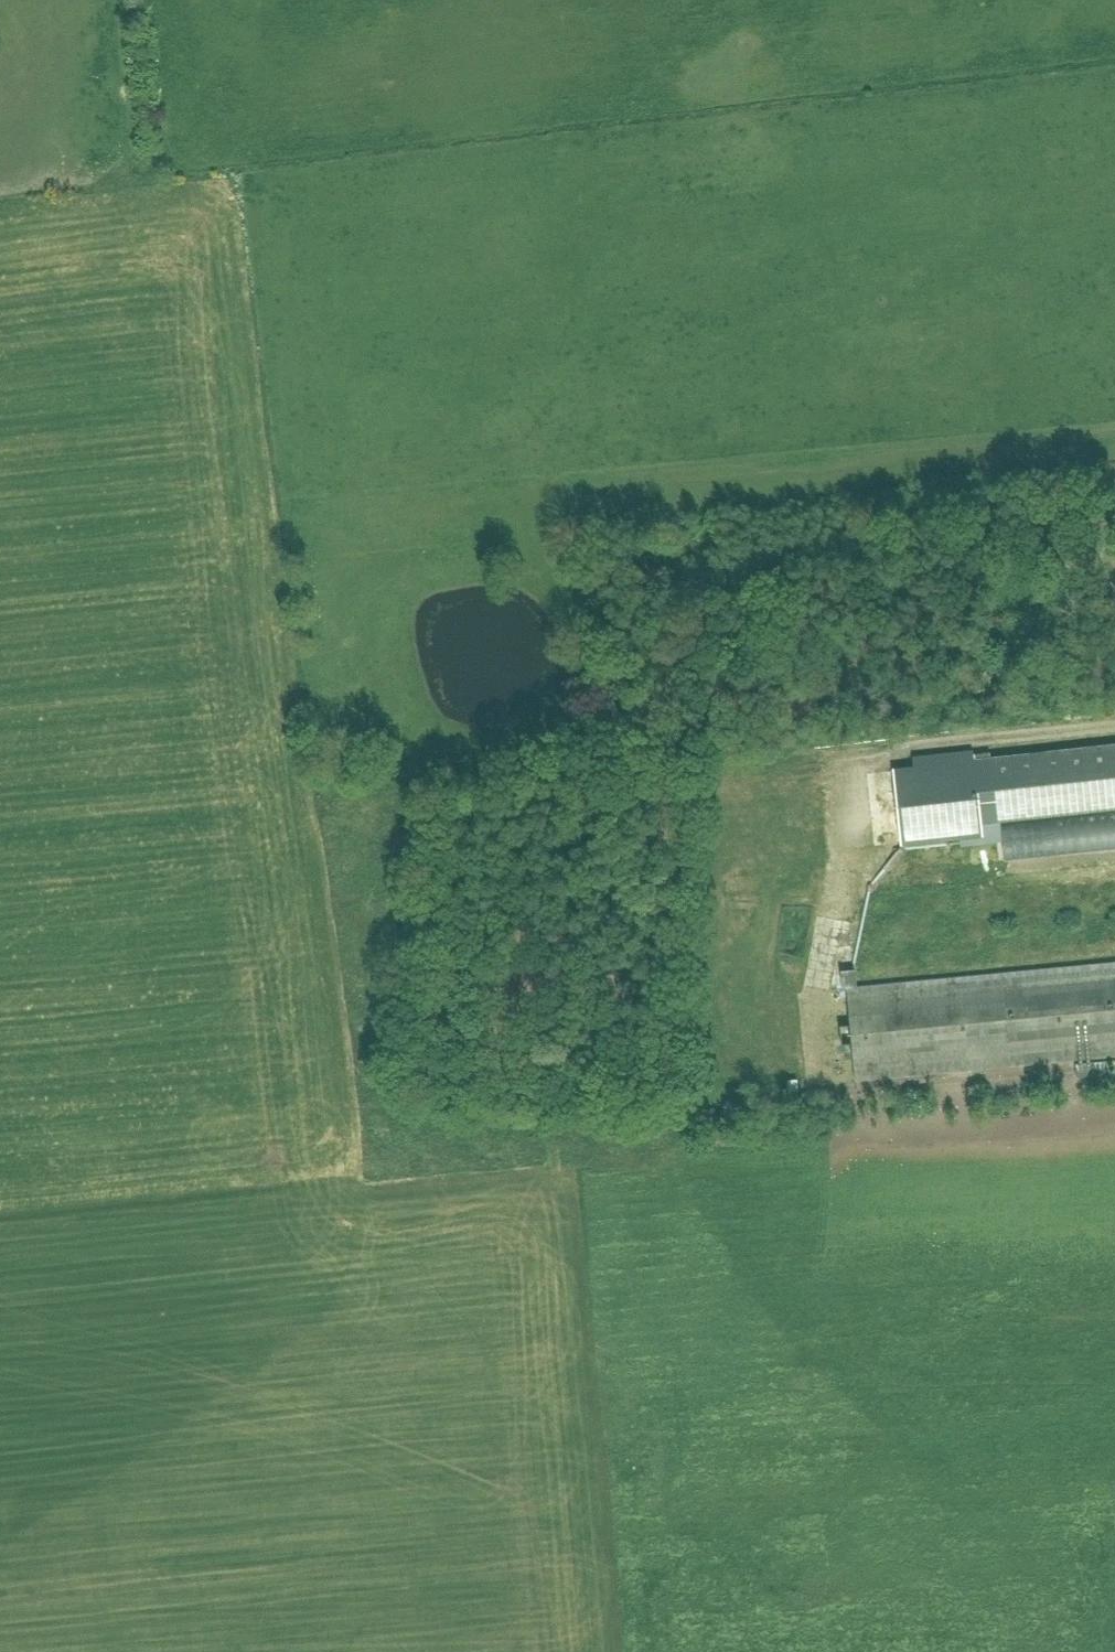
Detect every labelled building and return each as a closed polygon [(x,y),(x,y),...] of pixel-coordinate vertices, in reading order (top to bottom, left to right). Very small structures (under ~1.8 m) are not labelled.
[(893,771),(901,844),(983,835),(981,822),(1000,819),(1005,861),(1114,849),(1114,747),(893,771)] [(847,989),(856,1080),(1114,1055),(1114,963),(847,989)]
